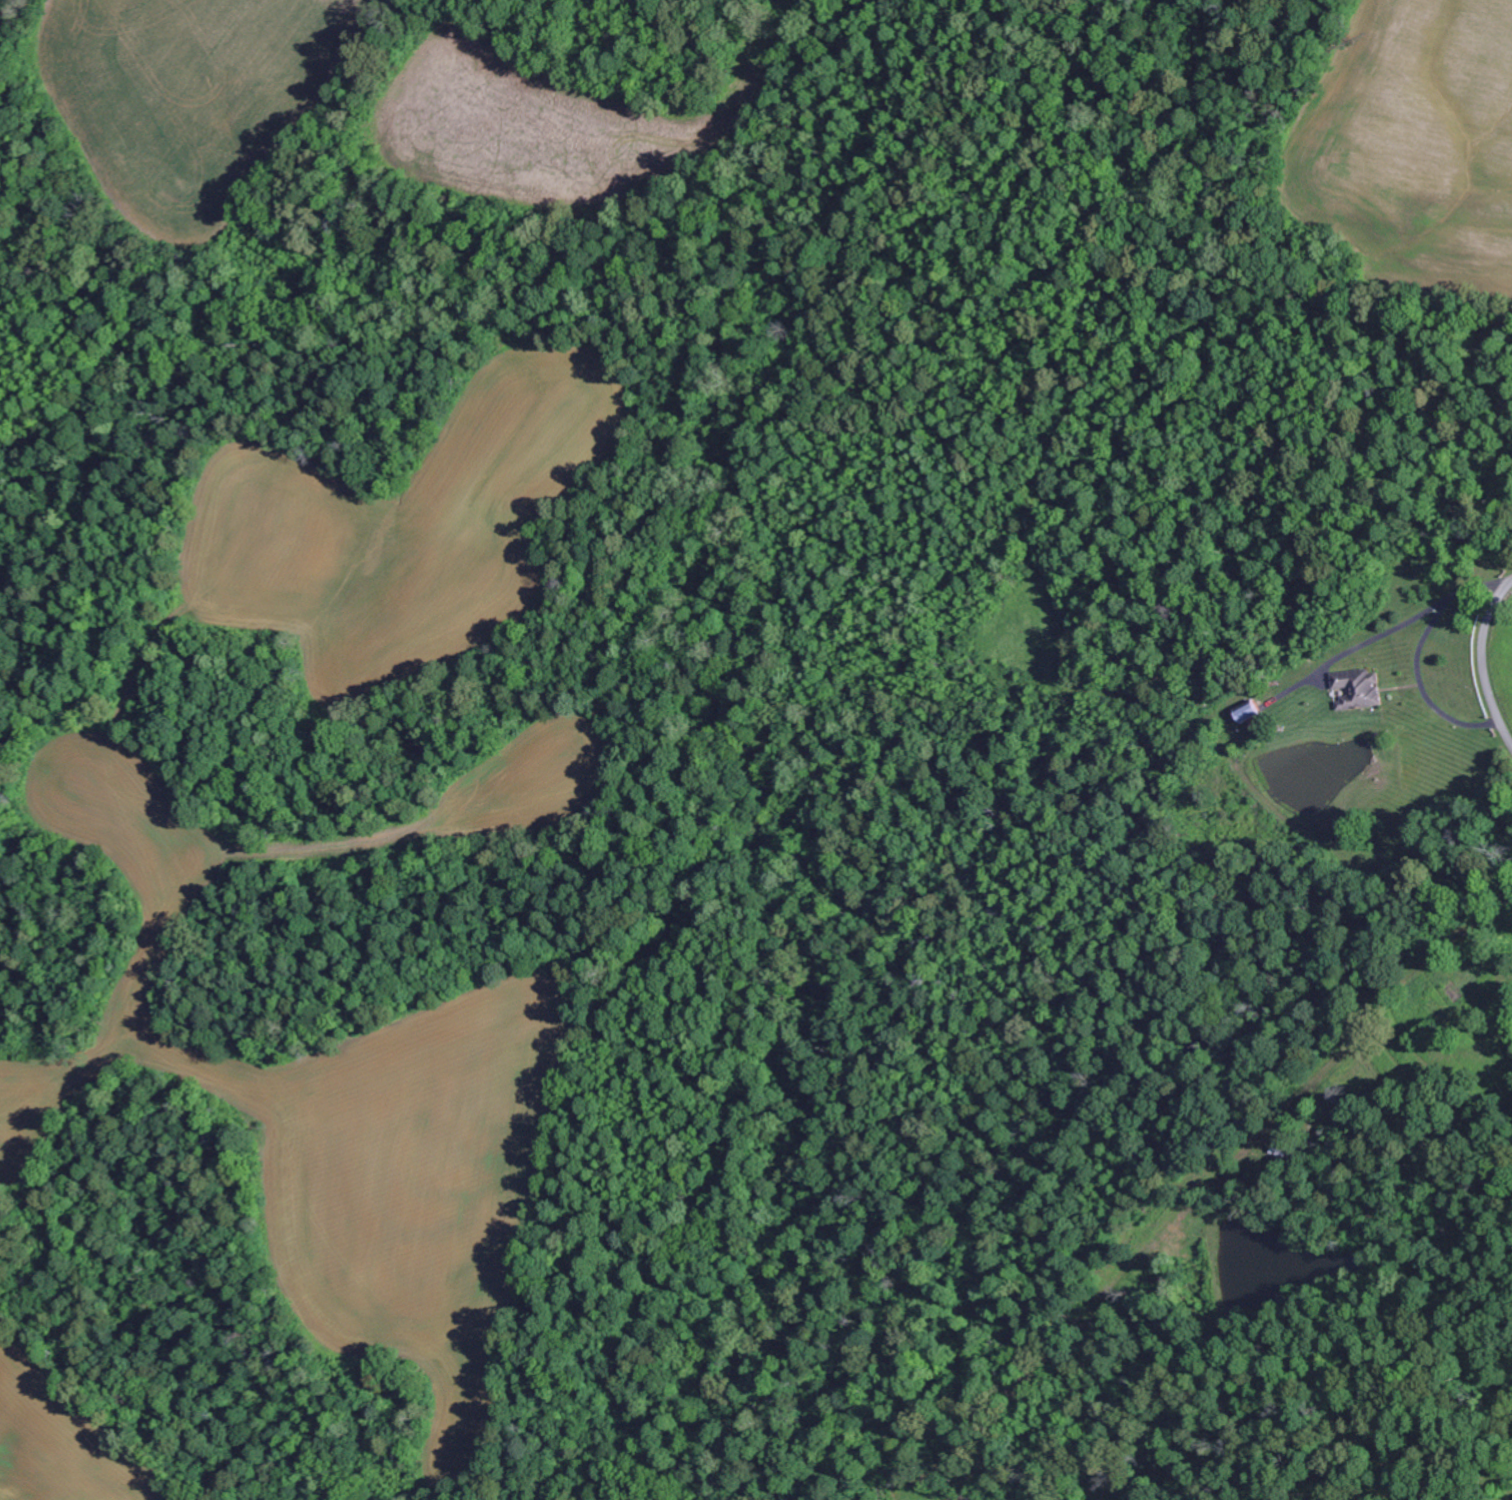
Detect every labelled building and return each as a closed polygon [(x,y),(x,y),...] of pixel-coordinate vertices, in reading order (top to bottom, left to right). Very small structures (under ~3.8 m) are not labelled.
[(1384,704),(1379,673),(1340,678),(1342,689),(1348,688),(1350,697),(1338,698),(1340,711),(1384,704)] [(1245,725),(1252,722),(1255,731),(1268,725),(1259,700),(1239,708),(1245,725)]
